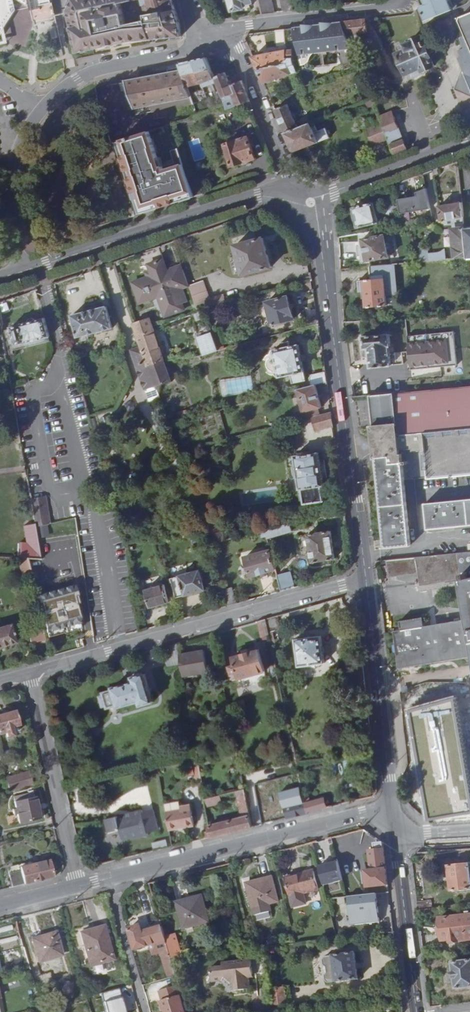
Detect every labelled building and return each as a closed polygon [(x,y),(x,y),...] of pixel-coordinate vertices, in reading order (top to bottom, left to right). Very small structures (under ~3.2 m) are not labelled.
[(43,19),(55,16),(53,10),(51,0),(0,0),(0,28),(43,19)] [(70,7),(75,26),(81,52),(127,43),(131,42),(153,39),(181,37),(181,23),(176,9),(146,14),(143,0),(72,0),(70,7)] [(146,14),(176,9),(173,0),(143,0),(146,14)] [(232,10),(251,7),(250,3),(252,2),(252,0),(230,0),(232,10)] [(274,13),(272,0),(259,0),(262,15),(274,13)] [(293,11),(291,0),(281,0),(284,12),(293,11)] [(420,7),(425,20),(453,10),(449,0),(424,0),(426,4),(420,7)] [(465,35),(466,37),(464,37),(462,41),(462,43),(465,50),(460,52),(462,58),(459,59),(464,71),(457,91),(469,96),(469,14),(459,19),(465,35)] [(367,32),(366,19),(343,22),(360,65),(361,65),(360,62),(360,57),(361,54),(362,52),(358,42),(359,42),(356,33),(367,32)] [(360,65),(343,22),(294,28),(301,66),(303,65),(306,64),(309,61),(310,57),(310,53),(337,50),(346,71),(360,65)] [(81,52),(75,26),(66,28),(72,53),(81,52)] [(286,36),(286,29),(277,30),(278,46),(287,45),(286,36)] [(292,35),(286,36),(287,45),(287,50),(288,63),(257,68),(264,83),(298,71),(295,60),(293,49),(292,49),(292,35)] [(435,65),(423,36),(411,41),(412,42),(406,45),(408,49),(398,53),(407,74),(412,72),(414,77),(425,72),(424,70),(435,65)] [(287,50),(252,56),(257,68),(288,63),(287,50)] [(207,57),(193,60),(201,83),(215,80),(212,72),(207,57)] [(193,60),(180,63),(181,67),(188,87),(201,83),(193,60)] [(169,73),(126,81),(135,107),(190,97),(187,87),(188,87),(181,67),(169,69),(169,73)] [(224,68),(212,72),(215,80),(217,83),(225,105),(226,109),(250,102),(241,80),(230,84),(224,68)] [(161,105),(163,113),(191,105),(189,97),(161,105)] [(375,105),(373,99),(366,102),(368,107),(375,105)] [(288,103),(275,108),(285,133),(298,127),(288,103)] [(393,112),(380,117),(383,125),(389,140),(394,154),(407,148),(403,140),(402,140),(398,128),(393,112)] [(318,131),(314,121),(298,127),(285,133),(293,152),(329,138),(326,128),(318,131)] [(389,140),(383,125),(367,131),(373,146),(389,140)] [(161,170),(149,130),(115,140),(138,213),(190,197),(180,164),(161,170)] [(255,157),(248,137),(225,144),(232,165),(255,157)] [(172,164),(180,163),(178,151),(170,152),(172,164)] [(364,196),(355,199),(362,228),(381,224),(377,202),(367,205),(364,196)] [(444,220),(445,220),(464,217),(463,203),(441,207),(444,220)] [(393,204),(388,205),(385,209),(386,213),(391,216),(395,215),(397,211),(399,211),(398,207),(396,207),(393,204)] [(456,257),(467,256),(465,229),(465,228),(460,229),(460,224),(460,223),(454,224),(454,229),(453,229),(456,257)] [(386,234),(364,239),(369,262),(391,256),(386,234)] [(272,269),(265,239),(236,246),(243,275),(272,269)] [(418,262),(447,258),(446,248),(441,252),(417,254),(418,262)] [(160,251),(147,254),(148,262),(161,259),(160,251)] [(173,272),(171,268),(169,269),(165,259),(149,264),(151,270),(145,272),(147,278),(133,283),(137,293),(140,292),(144,303),(159,297),(164,311),(170,309),(172,315),(185,310),(183,304),(189,303),(184,289),(190,286),(184,269),(173,272)] [(184,269),(182,264),(171,268),(173,272),(184,269)] [(381,266),(359,268),(360,275),(381,273),(381,266)] [(387,277),(360,279),(361,291),(367,290),(368,306),(388,305),(387,277)] [(313,290),(312,280),(297,283),(300,293),(313,290)] [(193,296),(199,312),(205,310),(205,308),(213,306),(227,302),(225,296),(211,300),(204,282),(190,287),(193,296)] [(295,319),(289,297),(267,302),(273,325),(295,319)] [(72,315),(78,337),(113,328),(107,307),(72,315)] [(147,310),(132,315),(139,336),(154,330),(153,328),(147,310)] [(26,344),(50,337),(45,318),(21,324),(21,325),(11,327),(15,345),(26,343),(26,344)] [(345,322),(346,333),(363,331),(361,320),(345,322)] [(139,336),(141,342),(142,347),(149,365),(164,360),(154,330),(139,336)] [(213,332),(219,350),(225,349),(219,330),(213,332)] [(199,337),(205,354),(219,350),(213,332),(199,337)] [(453,332),(406,337),(409,370),(457,364),(453,332)] [(390,333),(364,336),(365,349),(370,348),(372,367),(392,365),(390,346),(391,346),(390,333)] [(274,349),(280,376),(291,374),(292,383),(306,380),(299,345),(291,346),(290,341),(282,343),(283,348),(274,349)] [(149,365),(142,347),(132,350),(145,390),(156,386),(149,365)] [(171,381),(164,360),(149,365),(156,386),(171,381)] [(316,385),(327,382),(326,372),(309,376),(311,386),(316,385)] [(311,386),(298,390),(304,412),(317,409),(321,408),(316,385),(311,386)] [(376,457),(391,455),(391,463),(403,462),(405,475),(469,469),(469,385),(391,392),(379,393),(372,394),(373,407),(375,429),(373,429),(374,439),(424,434),(425,451),(412,452),(412,449),(375,452),(376,457)] [(148,402),(158,398),(154,387),(144,390),(148,402)] [(304,412),(300,413),(301,419),(305,418),(313,416),(319,415),(317,409),(304,412)] [(333,426),(331,412),(319,415),(313,416),(316,430),(333,426)] [(245,420),(249,433),(264,429),(260,416),(245,420)] [(374,439),(375,452),(412,449),(412,452),(425,451),(424,434),(374,439)] [(319,453),(295,457),(299,489),(301,489),(303,504),(323,501),(321,486),(323,486),(319,453)] [(376,457),(376,459),(378,458),(386,548),(411,545),(405,480),(469,474),(469,469),(405,475),(403,462),(391,463),(391,455),(376,457)] [(170,461),(175,476),(185,472),(180,457),(170,461)] [(46,498),(31,501),(32,510),(48,507),(46,498)] [(427,504),(429,529),(469,525),(469,500),(427,504)] [(48,507),(32,510),(35,524),(52,523),(48,507)] [(292,531),(290,522),(265,529),(267,538),(292,531)] [(36,526),(36,525),(24,527),(27,545),(19,545),(19,558),(27,559),(40,559),(42,559),(36,526)] [(331,531),(308,534),(312,562),(335,558),(331,531)] [(251,575),(276,569),(271,550),(246,556),(251,575)] [(387,560),(389,578),(419,575),(419,585),(462,580),(468,620),(425,628),(424,618),(400,621),(402,631),(393,632),(399,669),(469,657),(469,552),(387,560)] [(27,559),(19,558),(25,578),(32,576),(27,559)] [(27,559),(32,576),(34,584),(46,581),(40,559),(27,559)] [(206,589),(201,569),(180,575),(180,576),(171,578),(176,597),(186,595),(206,589)] [(282,591),(295,588),(291,572),(278,575),(282,591)] [(171,602),(166,584),(145,590),(151,608),(171,602)] [(32,597),(45,638),(83,627),(71,585),(32,597)] [(223,590),(229,606),(237,604),(232,588),(223,590)] [(279,615),(267,619),(270,633),(279,632),(282,631),(279,615)] [(267,619),(258,621),(262,637),(270,636),(270,633),(267,619)] [(0,628),(0,648),(15,643),(9,626),(0,628)] [(270,633),(270,636),(272,644),(281,643),(279,632),(270,633)] [(298,639),(301,666),(326,663),(322,636),(298,639)] [(180,654),(178,644),(166,647),(168,665),(182,663),(180,654)] [(205,650),(180,654),(182,663),(184,677),(209,673),(205,650)] [(240,677),(240,679),(265,673),(260,650),(234,657),(236,666),(231,667),(234,679),(240,677)] [(154,702),(146,673),(133,678),(134,682),(113,688),(114,690),(103,693),(103,695),(100,696),(103,707),(106,706),(107,709),(118,705),(118,707),(139,702),(141,706),(154,702)] [(410,693),(420,753),(452,748),(442,687),(410,693)] [(0,715),(0,735),(7,733),(8,737),(13,735),(12,732),(15,731),(13,726),(19,724),(15,711),(0,715)] [(459,789),(452,748),(420,753),(429,803),(461,798),(464,819),(469,819),(469,787),(459,789)] [(13,791),(31,786),(28,776),(10,781),(13,791)] [(252,828),(245,790),(238,792),(242,818),(231,822),(230,819),(221,821),(221,824),(210,827),(212,838),(252,828)] [(205,800),(206,807),(223,803),(222,796),(205,800)] [(25,799),(15,802),(17,809),(13,810),(14,815),(17,814),(20,824),(40,819),(35,797),(25,799)] [(305,805),(307,814),(326,810),(324,800),(305,805)] [(166,806),(167,814),(181,812),(180,808),(182,808),(181,803),(166,806)] [(285,808),(288,819),(307,814),(305,805),(305,803),(285,808)] [(107,819),(111,835),(121,832),(124,842),(160,832),(152,806),(107,819)] [(167,814),(170,832),(178,831),(178,828),(183,827),(184,830),(195,828),(191,806),(182,808),(180,808),(181,812),(167,814)] [(348,834),(339,836),(336,842),(337,849),(343,853),(351,851),(355,845),(354,838),(348,834)] [(368,888),(388,885),(384,843),(375,844),(376,851),(371,851),(373,871),(367,872),(368,884),(368,888)] [(336,857),(314,864),(320,885),(342,878),(336,857)] [(5,870),(10,889),(54,878),(49,860),(5,870)] [(449,868),(452,893),(469,890),(469,873),(469,865),(449,868)] [(313,871),(286,878),(291,896),(293,907),(306,904),(303,893),(318,889),(313,871)] [(278,902),(272,877),(247,884),(253,908),(278,902)] [(349,926),(379,921),(373,891),(343,896),(349,926)] [(209,922),(202,896),(177,903),(183,929),(209,922)] [(417,902),(418,911),(432,909),(431,901),(417,902)] [(442,941),(449,940),(450,943),(469,941),(469,916),(440,919),(442,941)] [(102,927),(80,933),(91,966),(113,960),(102,927)] [(165,938),(162,927),(142,933),(140,927),(129,930),(135,951),(159,943),(166,941),(165,938)] [(55,933),(32,939),(39,962),(61,956),(55,933)] [(176,935),(165,938),(166,941),(171,959),(183,958),(176,935)] [(159,943),(169,978),(176,976),(171,959),(166,941),(159,943)] [(334,956),(337,982),(360,979),(357,954),(334,956)] [(330,982),(337,982),(334,956),(327,957),(324,960),(325,967),(328,967),(329,974),(326,976),(326,981),(330,982)] [(249,973),(253,973),(251,959),(222,962),(223,966),(211,968),(212,982),(221,980),(223,976),(234,983),(234,990),(250,988),(250,980),(250,977),(249,973)] [(453,964),(456,990),(469,988),(469,962),(453,964)] [(179,985),(160,991),(163,1001),(161,1002),(164,1011),(165,1011),(166,1011),(187,1011),(179,985)] [(277,1006),(287,1006),(285,988),(275,990),(277,1006)]
